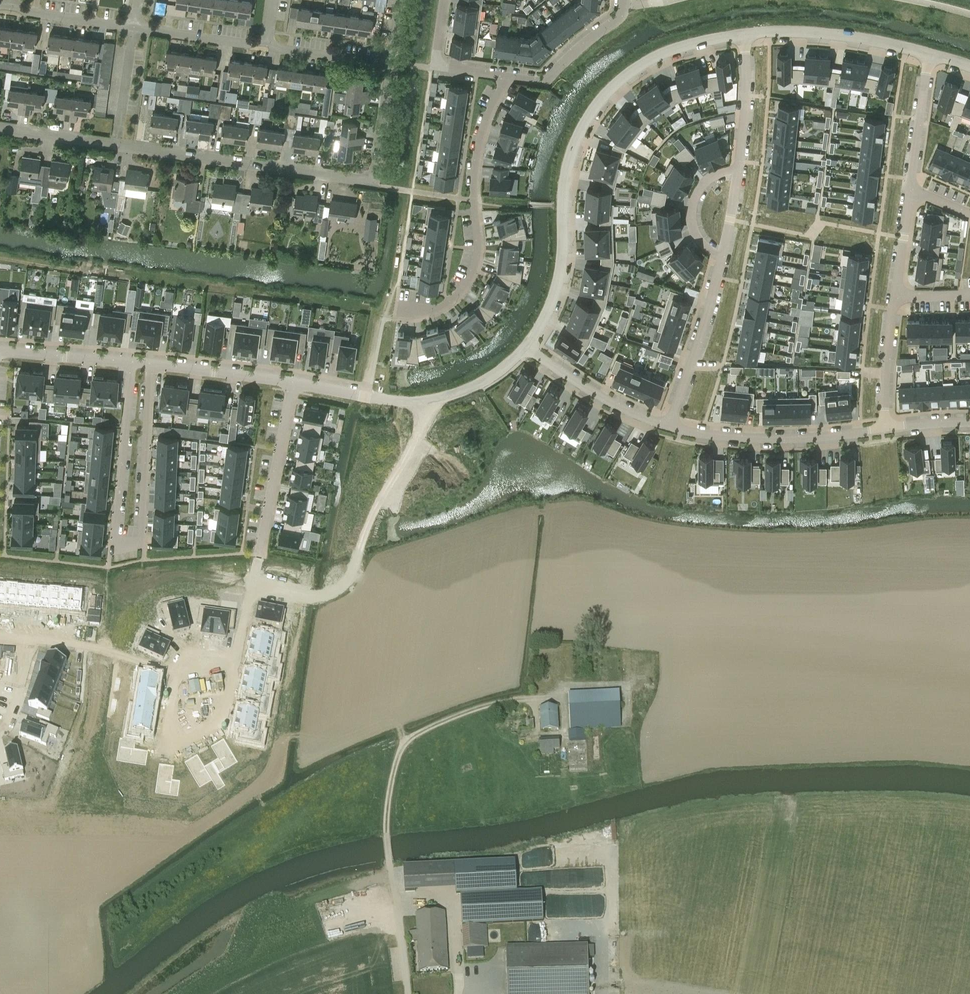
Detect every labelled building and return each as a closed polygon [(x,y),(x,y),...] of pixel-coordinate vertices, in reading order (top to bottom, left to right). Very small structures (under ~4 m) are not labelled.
[(188,7),(200,9),(201,0),(189,0),(188,7)] [(200,9),(213,11),(215,0),(201,0),(200,9)] [(213,11),(226,13),(227,0),(215,0),(213,11)] [(226,13),(238,15),(240,0),(227,0),(226,13)] [(238,15),(250,16),(252,1),(246,0),(240,0),(238,15)] [(455,16),(480,19),(482,2),(469,0),(469,5),(457,3),(455,16)] [(571,4),(584,20),(599,8),(600,0),(576,0),(571,4)] [(584,20),(571,4),(563,10),(575,26),(584,20)] [(297,23),(309,25),(311,10),(299,8),(297,23)] [(309,25),(321,27),(323,11),(311,10),(309,25)] [(563,10),(555,17),(567,33),(575,26),(563,10)] [(323,11),(321,27),(334,29),(336,13),(323,11)] [(334,29),(346,30),(348,15),(336,13),(334,29)] [(346,30),(359,32),(361,17),(348,15),(346,30)] [(477,37),(480,19),(455,16),(454,27),(465,29),(465,35),(477,37)] [(371,34),(373,19),(361,17),(359,32),(371,34)] [(567,33),(555,17),(546,24),(558,40),(567,33)] [(546,24),(537,31),(550,46),(558,40),(546,24)] [(0,30),(0,42),(10,44),(12,29),(0,27),(0,30)] [(12,29),(10,44),(23,46),(25,31),(12,29)] [(23,46),(22,51),(27,51),(28,47),(35,48),(38,33),(25,31),(23,46)] [(550,46),(537,31),(529,37),(519,35),(516,55),(535,58),(550,46)] [(495,52),(505,54),(508,34),(498,32),(495,52)] [(50,34),(47,53),(60,55),(60,51),(63,36),(50,34)] [(508,34),(505,54),(516,55),(519,35),(508,34)] [(477,37),(465,35),(464,41),(452,39),(450,51),(475,54),(477,37)] [(63,36),(60,51),(73,53),(75,38),(63,36)] [(73,53),(72,59),(74,59),(76,57),(77,54),(85,55),(87,40),(75,38),(73,53)] [(85,55),(84,61),(85,61),(86,61),(89,61),(89,55),(98,57),(100,41),(87,40),(85,55)] [(167,51),(165,66),(178,68),(180,53),(167,51)] [(37,73),(40,53),(33,53),(31,72),(37,73)] [(178,68),(177,74),(181,74),(182,69),(190,70),(192,55),(180,53),(178,68)] [(797,67),(797,81),(815,83),(817,55),(806,54),(805,68),(797,67)] [(190,70),(189,75),(201,77),(202,72),(204,57),(192,55),(190,70)] [(791,55),(778,55),(778,83),(790,83),(791,81),(797,81),(797,67),(791,67),(791,55)] [(817,55),(815,83),(834,84),(834,70),(829,70),(830,56),(817,55)] [(204,57),(202,72),(215,74),(217,58),(204,57)] [(834,70),(834,84),(850,87),(855,60),(845,58),(842,71),(834,70)] [(41,60),(39,73),(46,74),(47,61),(41,60)] [(92,84),(99,85),(102,61),(95,60),(92,84)] [(243,62),(230,60),(229,71),(228,75),(231,76),(241,77),(243,62)] [(717,77),(710,78),(713,90),(715,99),(722,98),(720,86),(732,85),(728,60),(715,62),(717,77)] [(855,60),(850,87),(869,90),(871,76),(866,75),(868,62),(855,60)] [(241,77),(253,79),(255,64),(243,62),(241,77)] [(253,79),(265,81),(271,82),(273,68),(268,67),(268,66),(255,64),(253,79)] [(698,66),(687,69),(695,96),(713,90),(710,78),(703,80),(698,66)] [(871,76),(869,90),(875,92),(875,93),(887,96),(894,69),(882,66),(879,78),(871,76)] [(271,82),(289,84),(291,69),(279,67),(279,68),(273,68),(271,82)] [(304,71),(291,69),(289,84),(301,86),(304,71)] [(680,87),(672,90),(678,101),(695,96),(687,69),(675,73),(680,87)] [(229,71),(223,70),(223,75),(219,101),(225,101),(227,89),(230,89),(231,76),(228,75),(229,71)] [(301,86),(314,88),(316,72),(304,71),(301,86)] [(326,89),(328,74),(316,72),(314,88),(326,89)] [(219,75),(213,74),(210,98),(216,99),(219,75)] [(350,76),(347,93),(370,96),(371,91),(362,90),(364,78),(350,76)] [(161,94),(161,93),(169,94),(171,84),(162,83),(163,82),(145,79),(143,92),(161,94)] [(657,82),(647,89),(660,109),(663,112),(678,101),(672,90),(665,95),(657,82)] [(945,82),(938,102),(950,107),(948,111),(955,113),(955,112),(959,102),(953,100),(958,86),(945,82)] [(174,93),(186,95),(188,84),(178,83),(177,89),(174,88),(174,93)] [(200,85),(188,83),(188,84),(186,95),(198,97),(200,85)] [(11,84),(8,103),(20,105),(18,114),(24,114),(27,91),(28,87),(11,84)] [(448,97),(466,100),(468,87),(449,84),(449,86),(446,86),(444,97),(448,97)] [(647,89),(637,96),(646,108),(639,113),(648,122),(653,119),(651,116),(660,109),(647,89)] [(529,112),(532,107),(533,107),(534,105),(533,105),(536,99),(519,90),(512,103),(514,104),(510,110),(510,111),(523,118),(523,117),(526,111),(529,112)] [(27,91),(24,114),(30,115),(31,107),(43,108),(44,100),(56,102),(54,110),(66,111),(65,120),(70,121),(74,98),(63,96),(56,95),(45,94),(38,93),(28,91),(27,91)] [(955,112),(969,118),(969,92),(965,103),(959,101),(959,102),(955,112)] [(157,94),(150,93),(148,107),(155,107),(157,94)] [(343,101),(343,107),(345,107),(345,111),(359,112),(361,101),(369,102),(370,96),(347,93),(346,101),(343,101)] [(249,102),(250,99),(237,97),(236,105),(247,107),(249,107),(249,102)] [(263,109),(267,109),(269,98),(262,97),(261,104),(249,102),(249,107),(263,109)] [(464,111),(466,100),(448,97),(446,108),(464,111)] [(74,98),(70,121),(76,122),(77,113),(89,115),(90,107),(95,107),(96,101),(91,100),(74,98)] [(177,112),(184,113),(186,99),(180,98),(177,112)] [(186,99),(184,113),(182,128),(186,129),(186,134),(199,136),(201,120),(188,118),(189,115),(190,115),(192,100),(186,99)] [(328,116),(331,101),(324,100),(322,116),(328,116)] [(887,100),(885,113),(892,114),(892,112),(894,102),(887,100)] [(214,118),(219,118),(221,104),(211,103),(208,121),(201,120),(199,136),(211,138),(214,122),(214,118)] [(229,120),(232,106),(221,104),(219,118),(229,120)] [(779,104),(778,115),(797,117),(798,106),(779,104)] [(285,113),(286,113),(292,114),(295,114),(295,111),(298,112),(298,107),(286,105),(285,113)] [(250,108),(248,122),(250,122),(255,122),(257,109),(250,108)] [(444,119),(463,122),(464,111),(446,108),(443,108),(441,118),(444,119)] [(622,110),(614,120),(636,137),(648,122),(639,113),(634,120),(622,110)] [(955,112),(955,113),(950,127),(954,129),(955,129),(958,121),(959,122),(962,115),(961,115),(955,112)] [(151,129),(163,130),(165,115),(153,113),(151,129)] [(282,148),(284,139),(285,128),(290,128),(292,114),(286,113),(284,126),(280,125),(280,131),(272,130),(270,146),(282,148)] [(292,114),(290,128),(296,129),(294,140),(293,149),(305,151),(308,135),(300,134),(303,116),(295,114),(292,114)] [(178,117),(165,115),(163,130),(176,132),(178,117)] [(778,115),(775,137),(794,139),(797,117),(778,115)] [(723,116),(710,119),(712,125),(724,122),(723,116)] [(865,116),(863,129),(883,132),(884,119),(865,116)] [(308,135),(305,151),(318,153),(320,137),(320,136),(322,136),(323,136),(325,135),(326,133),(328,120),(321,119),(319,131),(315,131),(314,136),(308,135)] [(461,132),(463,122),(444,119),(443,130),(461,132)] [(516,144),(523,146),(527,132),(520,130),(522,124),(504,119),(500,133),(502,133),(500,139),(516,144)] [(250,122),(248,122),(237,120),(236,125),(234,141),(247,142),(249,127),(250,122)] [(614,120),(607,129),(619,139),(614,146),(625,151),(629,146),(636,137),(614,120)] [(221,139),(234,141),(236,125),(224,123),(221,139)] [(343,123),(341,140),(364,143),(364,138),(356,137),(357,124),(343,123)] [(270,146),(272,130),(259,128),(257,144),(270,146)] [(438,140),(459,143),(461,132),(443,130),(440,129),(438,140)] [(863,129),(862,140),(881,143),(883,132),(863,129)] [(707,142),(706,142),(707,144),(714,163),(719,161),(719,160),(725,158),(722,151),(726,149),(727,134),(707,142)] [(705,137),(694,142),(703,166),(709,164),(709,165),(714,163),(707,144),(706,142),(707,142),(705,137)] [(775,137),(774,148),(793,150),(794,139),(775,137)] [(364,143),(341,140),(336,139),(334,154),(339,155),(338,158),(352,160),(354,148),(363,149),(364,143)] [(515,149),(516,144),(500,139),(498,145),(496,144),(492,158),(511,163),(512,157),(513,158),(514,155),(513,155),(515,149)] [(458,153),(459,143),(438,140),(436,150),(440,151),(458,153)] [(862,140),(861,151),(880,153),(881,143),(862,140)] [(596,149),(593,161),(615,167),(615,166),(618,156),(623,157),(625,151),(614,146),(611,154),(596,149)] [(685,146),(680,150),(688,160),(693,155),(685,146)] [(939,147),(930,167),(941,172),(950,152),(939,147)] [(774,148),(773,158),(792,160),(793,150),(774,148)] [(680,150),(675,154),(684,164),(688,160),(680,150)] [(456,164),(458,153),(440,151),(438,161),(456,164)] [(861,151),(859,162),(879,164),(880,153),(861,151)] [(950,152),(941,172),(951,177),(960,157),(950,152)] [(36,183),(42,184),(45,164),(40,164),(40,160),(23,157),(20,176),(19,181),(20,181),(20,184),(28,185),(29,182),(36,183)] [(951,177),(964,183),(969,169),(969,162),(960,157),(951,177)] [(773,158),(772,169),(791,171),(792,160),(773,158)] [(62,187),(66,185),(66,182),(69,164),(52,161),(52,165),(45,164),(42,184),(42,186),(40,201),(46,202),(49,185),(62,187)] [(433,172),(437,172),(454,175),(456,164),(438,161),(435,161),(433,172)] [(593,161),(590,173),(605,177),(603,184),(615,186),(620,168),(615,166),(615,167),(593,161)] [(670,162),(664,172),(668,175),(669,174),(687,186),(690,181),(693,176),(670,162)] [(859,162),(858,172),(877,175),(879,164),(859,162)] [(116,207),(120,182),(112,181),(113,169),(96,167),(92,188),(101,190),(105,206),(116,207)] [(490,190),(509,191),(510,185),(511,183),(510,183),(510,177),(507,177),(508,170),(508,169),(493,168),(493,169),(493,176),(491,176),(490,190)] [(772,169),(769,191),(788,193),(791,171),(772,169)] [(124,209),(126,195),(127,187),(147,190),(149,174),(127,171),(126,181),(120,180),(120,182),(116,207),(116,208),(124,209)] [(454,175),(437,172),(435,183),(453,185),(454,175)] [(858,172),(857,183),(876,185),(877,175),(858,172)] [(668,175),(663,184),(681,195),(684,190),(685,190),(687,186),(669,174),(668,175)] [(197,181),(177,178),(174,197),(187,199),(186,210),(199,212),(199,211),(201,201),(201,200),(195,199),(197,181)] [(857,183),(855,194),(875,196),(876,185),(857,183)] [(240,219),(241,212),(243,194),(235,192),(235,187),(215,184),(213,201),(233,204),(232,211),(235,211),(234,219),(240,219)] [(587,190),(586,202),(609,204),(609,203),(609,192),(614,192),(615,186),(603,184),(602,191),(587,190)] [(243,194),(241,212),(250,213),(251,206),(271,209),(273,192),(252,189),(252,195),(243,194)] [(654,190),(652,196),(665,199),(666,193),(654,190)] [(769,191),(768,202),(787,204),(788,193),(769,191)] [(855,194),(854,204),(873,207),(875,196),(855,194)] [(297,195),(294,213),(315,216),(314,221),(322,222),(323,217),(324,210),(325,205),(316,203),(317,197),(309,196),(309,197),(297,195)] [(652,196),(651,202),(663,205),(665,199),(652,196)] [(354,221),(356,204),(332,200),(330,217),(354,221)] [(586,202),(585,214),(601,215),(600,222),(612,222),(614,203),(609,203),(609,204),(586,202)] [(422,204),(413,203),(412,211),(416,211),(422,207),(422,204)] [(854,204),(853,215),(858,216),(858,217),(866,218),(866,217),(872,218),(873,207),(854,204)] [(444,212),(445,208),(428,205),(425,223),(428,223),(447,226),(448,213),(444,212)] [(678,209),(652,212),(653,223),(658,223),(680,220),(679,215),(678,215),(678,209)] [(924,218),(922,230),(946,233),(947,222),(943,221),(944,214),(928,212),(927,219),(924,218)] [(322,222),(321,234),(326,235),(329,218),(323,217),(322,222)] [(501,234),(502,239),(518,238),(527,237),(524,226),(518,227),(515,217),(494,222),(495,228),(498,227),(500,234),(501,234)] [(367,218),(367,226),(365,226),(363,238),(374,239),(376,219),(367,218)] [(680,220),(658,223),(659,234),(680,232),(680,226),(680,220)] [(129,232),(132,223),(122,221),(120,230),(129,232)] [(601,229),(585,229),(585,241),(613,241),(612,222),(600,222),(601,229)] [(428,223),(427,234),(445,236),(447,226),(428,223)] [(922,230),(920,241),(924,241),(923,248),(939,250),(940,243),(944,244),(946,233),(922,230)] [(422,244),(425,244),(443,247),(445,236),(427,234),(424,233),(422,244)] [(758,246),(757,249),(777,253),(781,254),(783,242),(775,241),(775,239),(768,238),(767,239),(759,237),(757,246),(758,246)] [(518,238),(502,239),(501,244),(500,244),(499,251),(496,250),(496,256),(517,259),(519,247),(517,246),(518,238)] [(667,239),(656,244),(658,250),(670,244),(667,239)] [(613,241),(585,241),(586,254),(601,253),(602,261),(614,262),(613,241)] [(813,254),(821,256),(823,245),(816,243),(813,254)] [(443,247),(425,244),(424,255),(442,258),(443,247)] [(670,244),(658,250),(661,256),(672,250),(670,244)] [(686,245),(667,263),(675,271),(692,255),(694,252),(691,249),(690,249),(686,245)] [(919,253),(917,265),(941,268),(942,257),(938,256),(939,250),(923,248),(922,254),(919,253)] [(757,249),(755,259),(775,263),(777,253),(757,249)] [(692,255),(675,271),(683,279),(686,276),(694,284),(699,270),(696,267),(702,261),(698,257),(698,256),(694,252),(692,255)] [(849,253),(847,266),(867,268),(868,255),(849,253)] [(424,255),(422,266),(440,268),(442,258),(424,255)] [(497,274),(513,280),(521,282),(522,271),(516,270),(517,259),(496,256),(495,261),(498,262),(497,269),(498,269),(497,274)] [(755,259),(753,269),(773,273),(775,263),(755,259)] [(585,266),(583,278),(610,283),(614,262),(602,261),(600,269),(585,266)] [(917,265),(916,275),(919,276),(918,283),(934,285),(935,278),(939,279),(941,268),(917,265)] [(422,266),(421,276),(439,279),(440,268),(422,266)] [(847,266),(846,276),(865,279),(867,268),(847,266)] [(753,269),(751,279),(771,283),(773,273),(753,269)] [(485,288),(504,299),(510,288),(508,287),(513,280),(497,274),(494,279),(490,285),(487,283),(485,288)] [(439,279),(421,276),(418,276),(416,287),(437,290),(439,279)] [(845,287),(844,287),(864,289),(865,279),(846,276),(845,287)] [(583,278),(580,290),(596,293),(594,300),(606,304),(610,283),(583,278)] [(751,279),(749,290),(773,295),(775,284),(771,283),(751,279)] [(2,315),(1,328),(15,329),(18,302),(9,301),(10,287),(0,286),(0,314),(2,315)] [(840,286),(838,297),(843,298),(862,300),(864,289),(844,287),(845,287),(840,286)] [(497,310),(504,299),(485,288),(482,293),(484,294),(481,300),(481,301),(479,305),(491,316),(496,309),(497,310)] [(134,308),(136,290),(128,289),(126,307),(134,308)] [(173,307),(176,291),(168,289),(166,299),(163,298),(162,305),(173,307)] [(671,290),(665,307),(687,314),(690,303),(681,300),(683,294),(671,290)] [(748,294),(746,305),(766,309),(768,298),(748,294)] [(836,297),(835,307),(842,308),(842,309),(861,311),(862,300),(843,298),(838,297),(836,297)] [(22,300),(20,318),(25,319),(24,329),(26,329),(26,330),(31,331),(31,330),(35,330),(39,302),(22,300)] [(577,302),(572,313),(597,323),(606,304),(594,300),(591,308),(577,302)] [(39,302),(35,330),(39,331),(39,332),(45,332),(45,331),(47,332),(48,322),(53,323),(56,305),(39,302)] [(58,303),(56,321),(61,322),(60,331),(65,332),(65,334),(71,335),(71,333),(72,333),(76,305),(58,303)] [(76,305),(72,333),(76,334),(76,336),(82,336),(82,334),(84,335),(85,325),(90,326),(93,308),(76,305)] [(225,318),(232,318),(234,305),(227,305),(225,318)] [(467,310),(462,314),(476,331),(486,323),(485,322),(491,316),(479,305),(475,309),(474,308),(469,313),(467,310)] [(746,305),(744,316),(764,320),(764,319),(766,309),(746,305)] [(665,307),(661,318),(683,325),(687,314),(665,307)] [(113,313),(110,336),(114,337),(113,339),(120,340),(121,338),(122,338),(123,328),(128,329),(131,311),(114,308),(113,313)] [(134,308),(131,326),(137,327),(136,337),(137,337),(137,339),(143,340),(143,338),(148,339),(152,311),(134,308)] [(302,322),(309,323),(311,309),(304,308),(302,322)] [(177,314),(173,342),(191,344),(194,322),(199,322),(201,311),(195,310),(194,317),(177,314)] [(96,311),(94,324),(99,325),(98,334),(102,335),(102,337),(109,338),(109,336),(110,336),(113,313),(96,311)] [(148,339),(148,340),(159,342),(161,330),(167,331),(169,313),(152,311),(148,339)] [(572,313),(567,324),(581,330),(578,337),(589,343),(597,323),(572,313)] [(450,328),(458,342),(465,337),(466,339),(476,331),(462,314),(458,317),(460,319),(454,324),(455,324),(450,328)] [(624,331),(629,316),(623,314),(618,329),(624,331)] [(744,316),(742,326),(762,330),(766,331),(769,320),(764,319),(764,320),(744,316)] [(841,316),(839,328),(858,331),(860,318),(841,316)] [(661,318),(657,329),(661,330),(679,336),(683,325),(661,318)] [(956,319),(956,342),(968,342),(968,337),(967,337),(967,319),(956,319)] [(204,326),(202,335),(205,336),(204,346),(220,348),(224,322),(207,320),(206,326),(204,326)] [(906,326),(906,334),(907,334),(907,344),(919,344),(919,339),(919,321),(919,320),(907,320),(907,326),(906,326)] [(919,321),(919,339),(929,339),(929,321),(919,321)] [(929,321),(929,339),(940,339),(940,321),(929,321)] [(940,321),(940,339),(952,339),(952,321),(940,321)] [(245,352),(249,325),(231,323),(228,340),(234,340),(233,350),(238,351),(237,353),(245,354),(245,352)] [(266,328),(249,325),(245,352),(245,354),(252,355),(252,353),(257,354),(258,344),(264,345),(266,328)] [(742,326),(740,336),(760,340),(762,330),(742,326)] [(438,327),(432,329),(438,350),(450,347),(450,345),(458,342),(450,328),(445,329),(445,328),(438,330),(438,327)] [(283,356),(286,330),(274,329),(268,328),(266,345),(272,346),(270,354),(272,355),(271,357),(278,358),(279,356),(283,356)] [(839,328),(838,339),(857,341),(858,331),(839,328)] [(438,350),(432,329),(427,330),(428,333),(421,335),(421,336),(416,337),(417,354),(425,352),(426,353),(438,350)] [(304,333),(286,330),(283,356),(287,357),(286,359),(293,360),(294,358),(295,358),(296,349),(302,350),(304,333)] [(654,339),(652,346),(664,350),(666,344),(676,347),(679,336),(661,330),(658,340),(654,339)] [(417,354),(416,337),(410,337),(410,336),(403,335),(404,332),(398,332),(396,354),(407,355),(406,361),(418,362),(417,354)] [(356,353),(355,352),(356,345),(349,344),(350,336),(335,334),(333,350),(339,351),(337,364),(339,364),(338,366),(346,367),(347,365),(353,366),(354,360),(355,360),(356,353)] [(313,335),(309,361),(315,362),(315,364),(323,365),(323,363),(324,363),(326,349),(332,350),(334,338),(313,335)] [(561,335),(555,345),(573,358),(577,360),(584,350),(589,343),(578,337),(574,343),(561,335)] [(740,336),(738,346),(758,350),(760,340),(740,336)] [(838,339),(837,350),(856,352),(857,341),(838,339)] [(738,346),(736,357),(756,360),(758,350),(738,346)] [(837,350),(835,361),(855,363),(856,352),(837,350)] [(660,353),(658,358),(671,362),(673,357),(660,353)] [(616,359),(611,371),(617,373),(613,382),(624,386),(631,370),(633,366),(616,359)] [(756,374),(756,366),(744,365),(743,372),(743,373),(756,374)] [(631,370),(624,386),(635,391),(642,374),(631,370)] [(511,391),(508,395),(518,401),(525,405),(531,394),(526,391),(534,378),(522,371),(511,391)] [(16,392),(29,393),(31,373),(18,372),(16,392)] [(31,373),(29,393),(29,396),(41,397),(41,400),(48,400),(49,388),(43,387),(44,375),(41,374),(41,372),(34,372),(34,374),(31,373)] [(642,374),(635,391),(644,395),(645,396),(652,379),(642,374)] [(55,388),(49,388),(48,400),(54,401),(55,396),(67,397),(68,376),(67,376),(68,375),(61,375),(61,376),(56,375),(55,388)] [(78,403),(85,404),(86,391),(80,390),(81,377),(76,377),(77,376),(70,375),(69,376),(68,376),(67,397),(66,400),(78,401),(78,403)] [(644,395),(644,396),(654,400),(654,399),(656,400),(659,393),(660,394),(663,388),(661,388),(665,380),(654,375),(652,379),(645,396),(644,395)] [(104,400),(106,379),(103,379),(103,378),(96,377),(96,378),(93,378),(92,391),(86,391),(85,404),(104,405),(104,400)] [(119,380),(106,379),(104,400),(117,401),(119,380)] [(163,384),(160,410),(173,412),(176,386),(163,384)] [(958,385),(959,403),(969,402),(969,384),(958,385)] [(176,386),(173,412),(183,413),(182,421),(190,422),(190,419),(193,402),(187,401),(189,388),(187,387),(188,386),(177,385),(177,386),(176,386)] [(958,385),(943,386),(944,404),(959,403),(958,385)] [(943,386),(929,387),(930,404),(944,404),(943,386)] [(914,387),(899,388),(900,406),(915,405),(914,387)] [(929,387),(914,387),(915,405),(930,404),(929,387)] [(193,402),(190,419),(197,420),(198,415),(210,417),(212,400),(213,390),(203,388),(203,389),(200,389),(199,403),(193,402)] [(838,388),(819,390),(821,403),(827,402),(828,416),(832,415),(833,417),(840,416),(837,393),(838,392),(838,388)] [(548,389),(534,413),(551,423),(557,412),(552,409),(560,395),(548,389)] [(724,389),(722,415),(726,415),(726,417),(733,417),(736,390),(724,389)] [(212,400),(210,417),(228,419),(230,407),(224,406),(226,392),(223,392),(223,391),(213,390),(212,400)] [(736,390),(733,417),(740,418),(741,417),(745,417),(746,404),(752,404),(754,391),(736,390)] [(838,392),(837,393),(840,416),(847,415),(847,414),(851,413),(849,391),(838,392)] [(809,396),(798,396),(798,419),(810,419),(810,409),(816,409),(816,393),(809,393),(809,396)] [(233,407),(230,425),(237,425),(237,421),(251,422),(252,412),(254,412),(255,403),(253,403),(254,396),(240,394),(239,408),(233,407)] [(798,396),(787,397),(787,419),(798,419),(798,396)] [(775,397),(757,397),(757,410),(763,409),(763,419),(775,419),(775,397)] [(787,397),(775,397),(775,419),(787,419),(787,397)] [(577,406),(562,430),(579,440),(586,430),(580,426),(588,413),(577,406)] [(305,407),(303,418),(305,419),(304,425),(321,429),(322,422),(326,423),(328,411),(305,407)] [(605,423),(594,443),(613,454),(621,442),(612,436),(617,430),(605,423)] [(300,432),(298,443),(321,448),(323,437),(320,436),(321,429),(304,425),(303,432),(300,432)] [(41,427),(29,426),(15,426),(14,437),(15,437),(41,438),(41,427)] [(93,427),(92,437),(112,439),(113,429),(93,427)] [(15,437),(15,448),(35,449),(41,449),(41,438),(15,437)] [(88,448),(91,448),(111,450),(112,439),(92,437),(89,437),(88,448)] [(157,437),(157,448),(176,448),(177,437),(157,437)] [(631,441),(623,454),(632,459),(630,463),(641,470),(655,446),(644,439),(640,446),(631,441)] [(942,457),(935,457),(936,471),(955,470),(955,458),(956,458),(956,450),(954,450),(954,443),(952,443),(952,442),(944,442),(944,443),(941,444),(942,457)] [(298,443),(296,454),(298,455),(297,462),(314,465),(315,458),(319,458),(321,448),(298,443)] [(227,456),(246,458),(247,447),(228,445),(227,456)] [(920,445),(904,447),(905,456),(909,456),(911,474),(931,471),(929,457),(922,458),(920,445)] [(35,449),(15,448),(14,459),(35,459),(38,460),(40,460),(41,449),(35,449)] [(91,448),(90,459),(92,459),(110,461),(111,450),(91,448)] [(157,448),(157,459),(176,459),(176,448),(157,448)] [(227,456),(225,466),(245,469),(246,458),(227,456)] [(699,479),(699,483),(700,483),(700,491),(718,492),(718,484),(719,484),(719,471),(713,471),(713,458),(699,457),(699,479)] [(831,464),(831,479),(841,479),(841,482),(854,482),(854,479),(855,479),(855,457),(841,457),(841,464),(831,464)] [(14,469),(34,470),(35,459),(14,459),(14,469)] [(92,459),(90,459),(89,470),(109,472),(110,461),(92,459)] [(157,459),(156,470),(176,470),(176,459),(157,459)] [(734,459),(734,467),(737,468),(737,482),(760,482),(760,467),(751,467),(751,460),(734,459)] [(766,460),(766,482),(789,483),(789,468),(780,468),(780,460),(766,460)] [(800,460),(800,468),(803,468),(803,482),(826,482),(826,467),(817,467),(817,460),(800,460)] [(293,468),(291,480),(310,484),(314,465),(297,462),(296,469),(293,468)] [(245,469),(225,466),(224,477),(243,480),(245,469)] [(34,481),(34,470),(14,469),(13,480),(34,481)] [(86,469),(85,480),(89,481),(108,482),(109,472),(89,470),(86,469)] [(156,470),(156,481),(175,481),(176,470),(156,470)] [(224,477),(223,488),(242,491),(243,480),(224,477)] [(35,481),(34,481),(13,480),(12,491),(34,492),(35,481)] [(84,491),(87,491),(106,493),(108,482),(89,481),(85,480),(84,491)] [(156,481),(156,492),(175,492),(175,481),(156,481)] [(242,491),(223,488),(221,499),(240,502),(242,491)] [(287,495),(285,506),(305,510),(308,491),(291,488),(290,495),(287,495)] [(106,493),(87,491),(86,502),(87,503),(98,504),(105,504),(106,493)] [(320,491),(318,507),(326,509),(329,493),(320,491)] [(175,492),(156,492),(155,503),(175,504),(175,492)] [(31,512),(33,512),(38,512),(39,501),(36,501),(25,501),(12,500),(12,511),(31,512)] [(82,502),(81,509),(97,511),(98,504),(87,503),(86,502),(82,502)] [(285,506),(283,517),(286,517),(284,524),(301,528),(303,521),(306,521),(308,510),(305,510),(285,506)] [(213,518),(218,519),(237,521),(239,510),(215,507),(213,518)] [(97,511),(81,509),(80,519),(83,520),(104,522),(105,511),(97,511)] [(32,523),(33,512),(31,512),(12,511),(12,522),(32,523)] [(154,522),(173,523),(174,512),(155,511),(155,512),(154,522)] [(218,519),(217,529),(236,532),(236,531),(237,521),(218,519)] [(83,520),(82,530),(84,530),(102,532),(104,522),(83,520)] [(32,534),(32,523),(12,522),(11,533),(29,533),(32,534)] [(173,534),(173,523),(154,522),(154,533),(173,534)] [(280,531),(278,543),(285,544),(284,545),(292,547),(292,545),(301,547),(303,536),(300,535),(301,528),(284,524),(283,532),(280,531)] [(217,529),(212,528),(210,540),(222,541),(222,543),(229,544),(229,542),(235,543),(236,531),(236,532),(217,529)] [(78,541),(101,543),(102,532),(84,530),(82,530),(79,530),(78,541)] [(29,533),(11,533),(10,544),(18,544),(18,546),(25,546),(25,545),(32,545),(33,534),(32,534),(29,533)] [(178,534),(173,534),(154,533),(153,533),(153,544),(158,545),(158,546),(165,547),(165,545),(178,546),(178,534)] [(102,543),(101,543),(78,541),(77,541),(76,552),(88,553),(88,555),(95,556),(95,554),(101,554),(102,543)] [(7,607),(9,587),(0,586),(0,606),(7,607)] [(9,587),(7,607),(18,608),(19,588),(9,587)] [(19,588),(18,608),(29,608),(30,589),(19,588)] [(30,589),(29,608),(39,609),(41,590),(30,589)] [(41,590),(39,609),(50,610),(52,591),(41,590)] [(52,591),(50,610),(61,611),(63,592),(63,591),(52,590),(52,591)] [(63,592),(61,611),(72,612),(73,593),(63,592)] [(73,593),(72,612),(83,613),(83,610),(84,610),(85,604),(84,604),(84,594),(73,593)] [(183,606),(164,609),(167,623),(176,622),(178,633),(188,631),(183,606)] [(267,622),(266,629),(278,631),(282,614),(260,609),(258,621),(267,622)] [(202,637),(214,639),(217,614),(199,612),(198,624),(204,625),(202,637)] [(236,617),(217,614),(214,639),(227,641),(229,628),(235,629),(236,617)] [(254,634),(251,646),(274,651),(276,641),(283,643),(285,634),(262,629),(260,636),(254,634)] [(140,653),(164,660),(168,647),(155,643),(157,637),(145,634),(140,653)] [(251,646),(249,657),(256,659),(254,665),(278,670),(280,660),(272,659),(274,651),(251,646)] [(47,656),(44,666),(63,672),(66,662),(47,656)] [(246,671),(243,682),(266,687),(268,678),(276,680),(278,670),(254,665),(253,673),(246,671)] [(63,672),(44,666),(40,676),(59,683),(63,672)] [(59,683),(40,676),(37,687),(55,693),(59,683)] [(138,676),(136,688),(156,691),(158,680),(138,676)] [(243,682),(241,694),(247,695),(246,703),(270,708),(272,697),(264,695),(266,687),(243,682)] [(55,693),(37,687),(34,695),(52,702),(55,693)] [(136,688),(134,698),(155,702),(156,691),(136,688)] [(585,694),(568,694),(570,731),(587,731),(621,729),(620,692),(585,694)] [(52,702),(34,695),(29,706),(40,710),(37,717),(50,721),(52,714),(48,713),(52,702)] [(134,698),(133,709),(153,712),(155,702),(134,698)] [(238,708),(235,720),(258,725),(260,715),(268,716),(270,708),(246,703),(244,709),(238,708)] [(541,731),(558,730),(557,708),(540,709),(541,731)] [(133,709),(131,720),(151,723),(153,712),(133,709)] [(123,731),(122,736),(135,738),(136,733),(149,735),(151,723),(131,720),(129,732),(123,731)] [(235,720),(233,731),(239,732),(238,739),(262,744),(264,734),(256,732),(258,725),(235,720)] [(26,724),(21,736),(46,746),(50,736),(56,738),(59,730),(40,722),(37,729),(26,724)] [(230,739),(217,747),(225,759),(219,763),(226,774),(233,770),(230,766),(242,759),(230,739)] [(540,756),(553,755),(553,750),(560,750),(559,739),(539,740),(540,756)] [(114,740),(113,748),(118,749),(117,762),(141,766),(144,750),(128,748),(129,742),(114,740)] [(21,766),(17,750),(6,752),(9,767),(3,769),(5,779),(25,778),(21,766)] [(201,754),(187,763),(200,782),(212,775),(215,780),(221,777),(214,765),(209,767),(201,754)] [(158,765),(154,788),(169,790),(168,795),(176,796),(178,783),(171,782),(174,767),(158,765)] [(457,894),(516,891),(514,860),(455,863),(457,894)] [(401,890),(410,889),(410,883),(413,883),(413,868),(401,869),(401,890)] [(461,895),(462,926),(543,922),(542,891),(461,895)] [(419,972),(448,970),(444,912),(416,914),(419,972)] [(483,948),(488,948),(487,926),(462,927),(463,950),(468,949),(469,957),(483,956),(483,948)] [(585,946),(507,948),(508,993),(589,993),(587,946),(585,946)]
